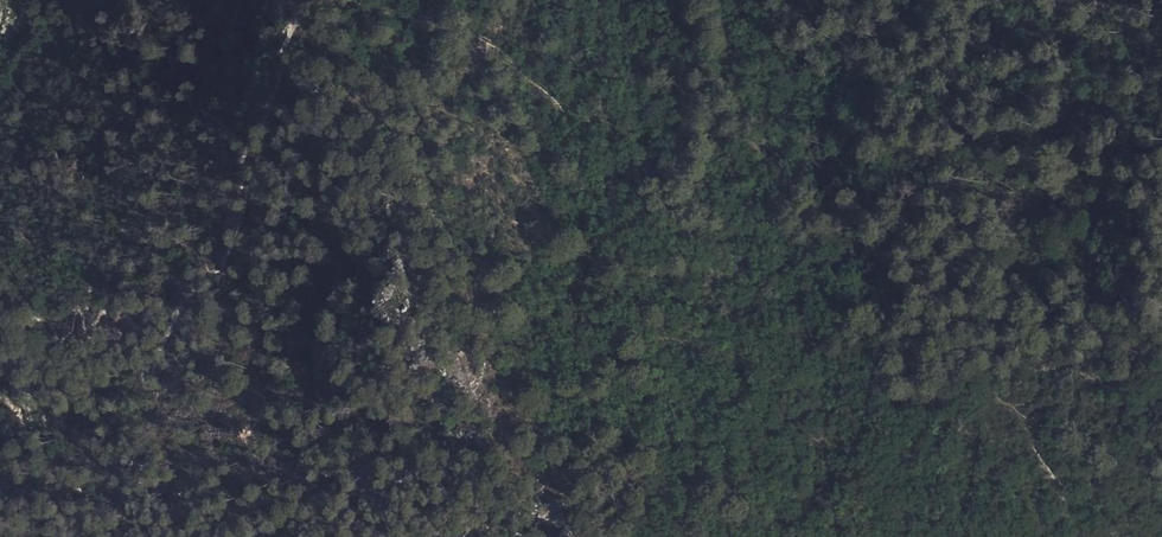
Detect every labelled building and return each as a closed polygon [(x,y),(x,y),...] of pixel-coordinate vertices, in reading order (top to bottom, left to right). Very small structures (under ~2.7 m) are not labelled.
[(917,188),(929,182),(920,167),(907,174),(917,188)] [(873,436),(885,436),(886,425),(874,425),(873,436)]
